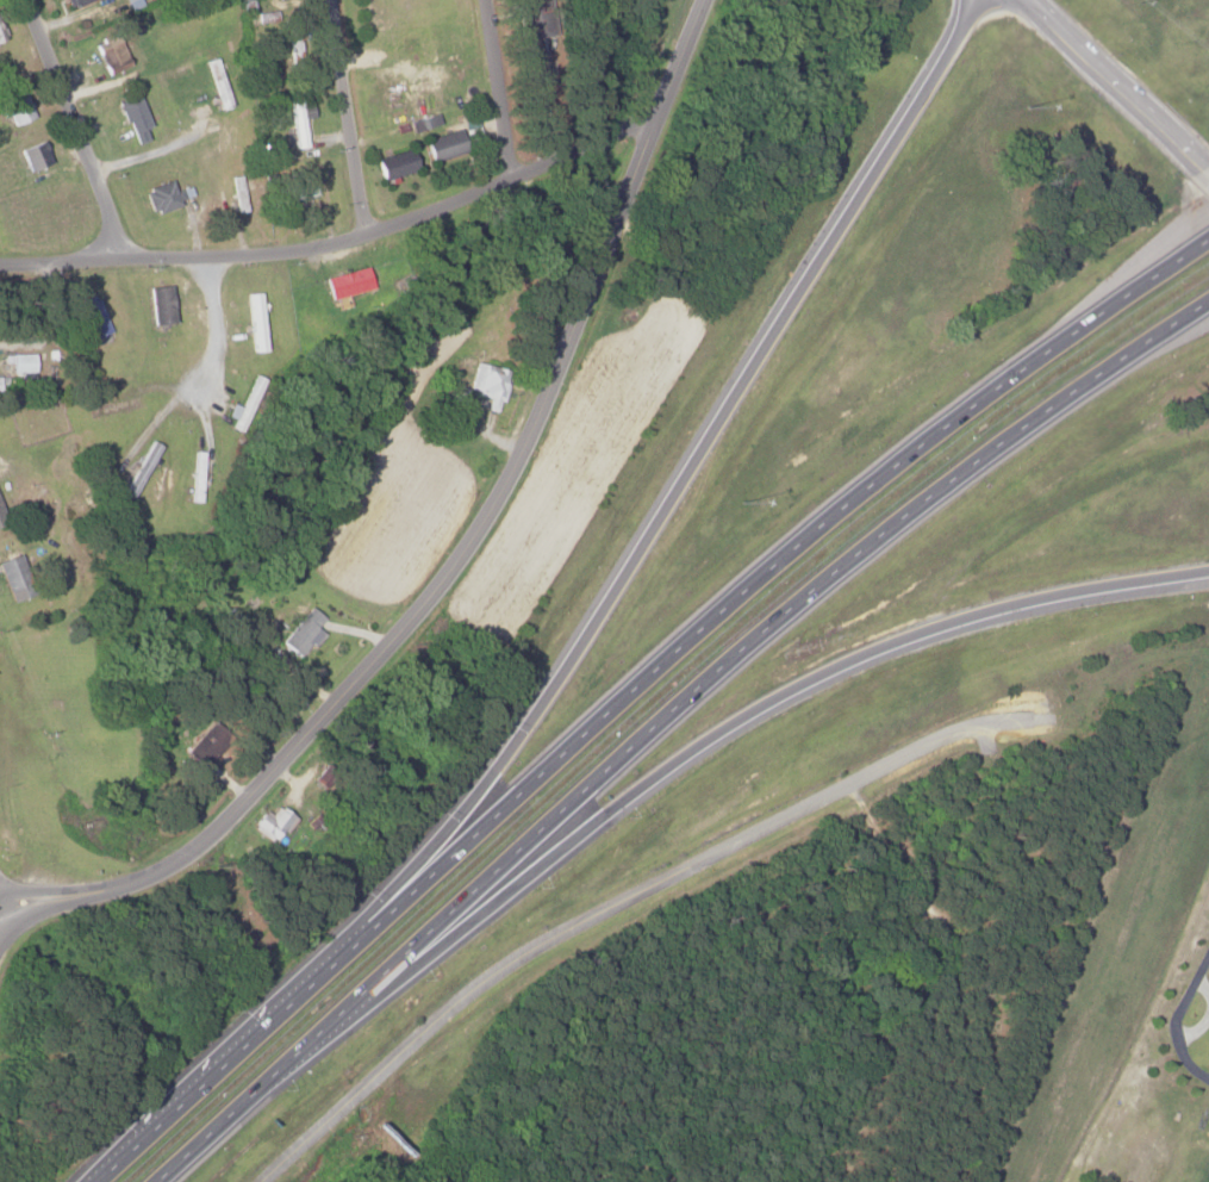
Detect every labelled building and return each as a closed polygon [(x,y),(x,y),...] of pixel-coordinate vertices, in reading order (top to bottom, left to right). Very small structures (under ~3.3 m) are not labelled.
[(140,0),(124,0),(129,10),(142,4),(140,0)] [(104,73),(127,67),(117,31),(95,38),(104,73)] [(288,90),(293,148),(306,147),(303,118),(312,117),(310,103),(300,104),(298,89),(288,90)] [(9,115),(13,125),(33,117),(24,93),(0,102),(0,112),(2,117),(9,115)] [(150,125),(138,94),(118,102),(134,144),(147,139),(142,127),(150,125)] [(439,124),(437,114),(409,120),(411,130),(439,124)] [(425,137),(428,159),(464,153),(460,131),(425,137)] [(51,160),(42,139),(19,150),(28,171),(51,160)] [(375,157),(379,178),(415,171),(411,150),(375,157)] [(151,215),(182,203),(177,189),(174,190),(170,180),(142,190),(151,215)] [(315,196),(314,185),(284,188),(285,199),(315,196)] [(329,299),(371,287),(365,266),(323,278),(329,299)] [(148,287),(150,324),(172,323),(170,286),(148,287)] [(245,294),(252,352),(266,351),(258,292),(245,294)] [(108,332),(98,299),(78,305),(88,338),(108,332)] [(12,374),(34,373),(33,353),(11,354),(12,374)] [(509,369),(474,363),(469,392),(488,396),(486,410),(496,412),(498,401),(503,402),(509,369)] [(8,601),(29,596),(19,555),(0,559),(0,570),(8,601)] [(315,626),(322,618),(310,607),(279,641),(298,658),(322,632),(315,626)] [(228,742),(211,724),(185,748),(201,766),(228,742)] [(249,828),(270,843),(279,831),(284,834),(295,819),(276,805),(269,815),(262,810),(249,828)]
